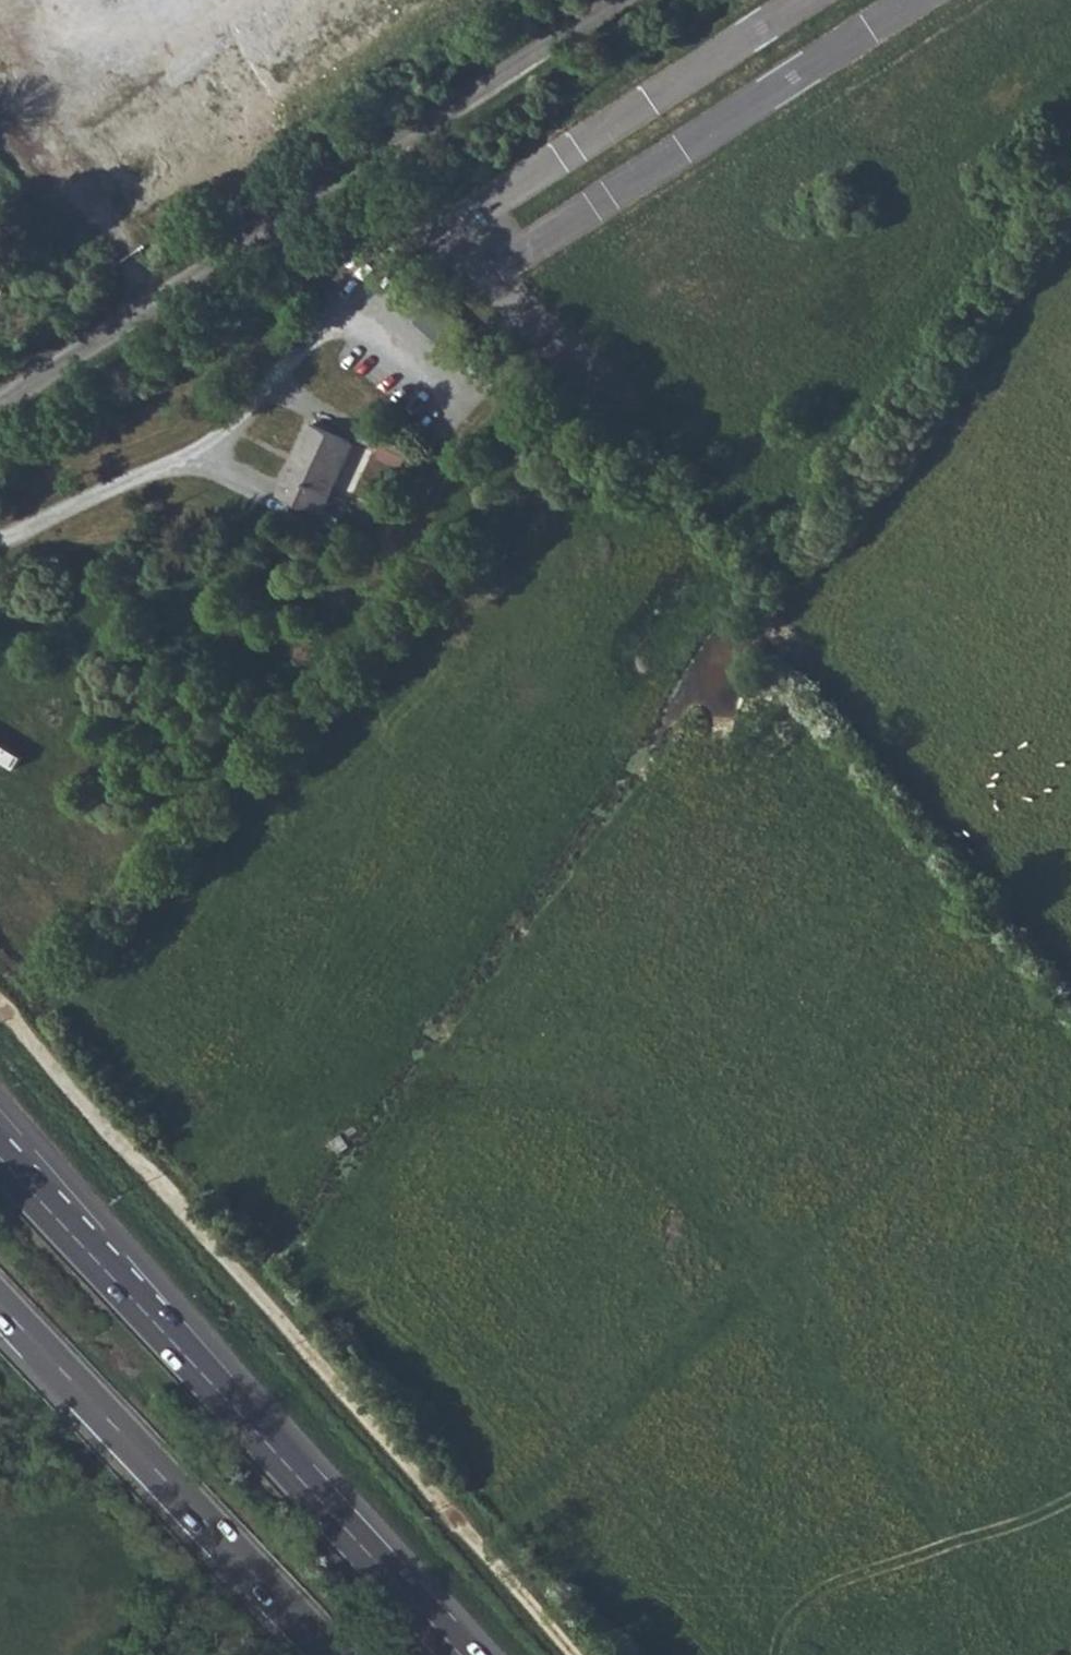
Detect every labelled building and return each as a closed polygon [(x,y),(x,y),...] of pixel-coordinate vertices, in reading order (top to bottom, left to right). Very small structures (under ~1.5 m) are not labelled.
[(92,285),(98,294),(111,285),(105,276),(92,285)] [(346,444),(303,424),(270,496),(314,516),(346,444)] [(379,453),(403,465),(411,448),(388,436),(379,453)] [(348,1146),(340,1134),(330,1140),(337,1153),(348,1146)]
